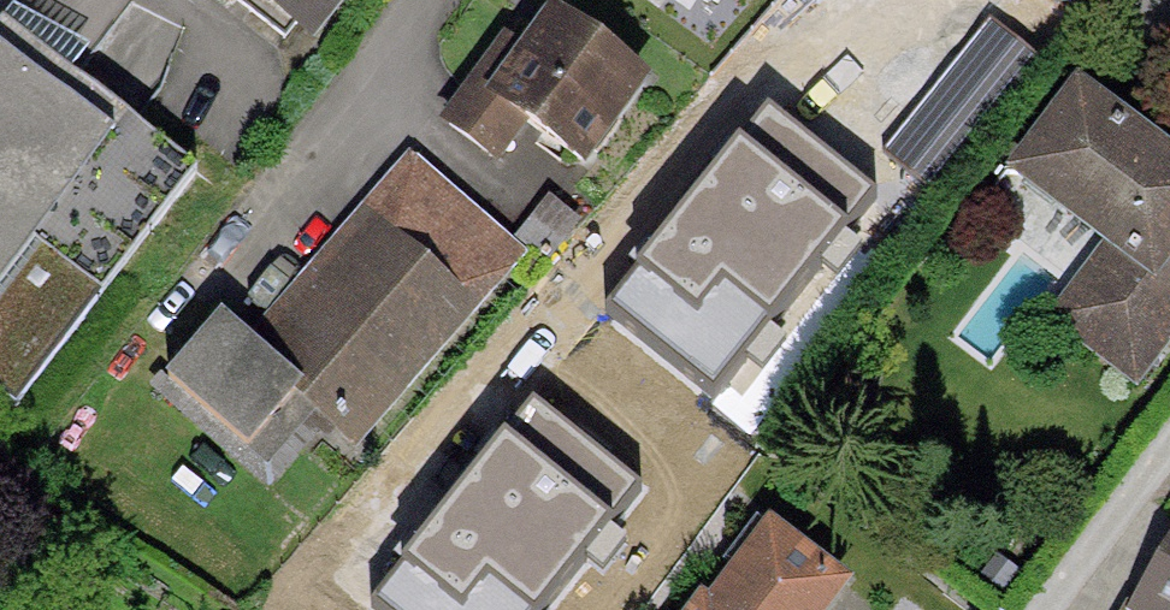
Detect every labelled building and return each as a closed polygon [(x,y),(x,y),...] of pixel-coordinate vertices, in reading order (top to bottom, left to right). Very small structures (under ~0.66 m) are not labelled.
[(315,40),(345,0),(263,0),(315,40)] [(652,74),(547,2),(503,65),(488,55),(440,121),(498,163),(526,125),(587,167),(652,74)] [(1038,59),(992,21),(885,150),(931,188),(1038,59)] [(0,39),(0,400),(13,410),(201,169),(12,24),(0,39)] [(1078,74),(1006,170),(1104,243),(1046,319),(1138,387),(1169,345),(1169,143),(1078,74)] [(872,199),(766,117),(702,199),(613,312),(717,392),(743,359),(761,373),(783,345),(763,330),(816,262),(837,278),(860,247),(844,235),(872,199)] [(527,255),(408,149),(250,336),(220,309),(163,378),(263,467),(314,413),(357,453),(527,255)] [(375,604),(382,609),(553,609),(587,568),(602,580),(630,545),(609,529),(638,493),(534,409),(467,490),(375,604)] [(852,580),(769,517),(710,595),(703,590),(688,609),(830,609),(852,580)] [(1127,609),(1169,609),(1169,535),(1127,609)]
